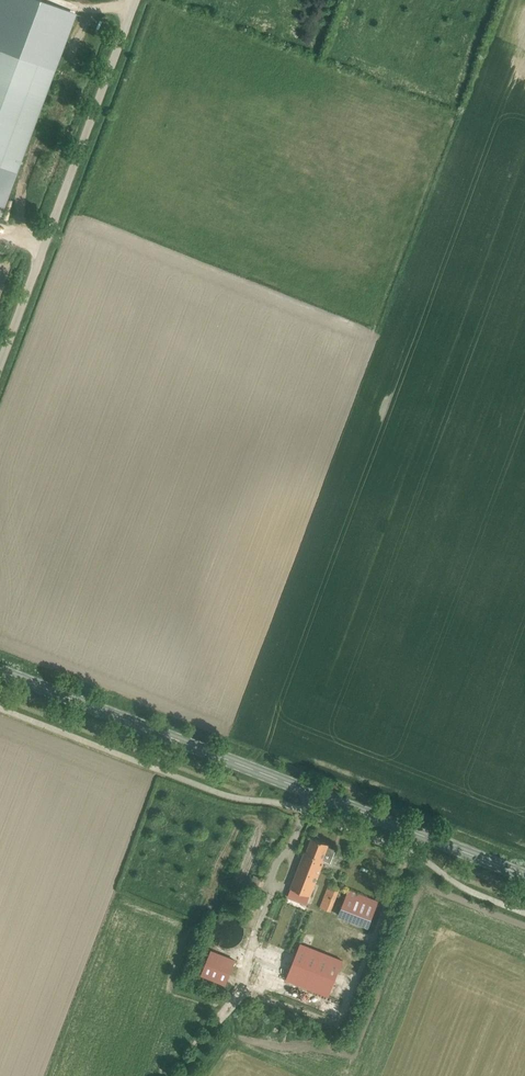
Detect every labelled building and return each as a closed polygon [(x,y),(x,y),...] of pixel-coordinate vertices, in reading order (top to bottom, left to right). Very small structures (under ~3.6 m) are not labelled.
[(0,52),(0,213),(1,214),(54,72),(0,52)] [(286,901),(279,899),(255,959),(276,968),(284,949),(308,958),(316,937),(304,932),(312,912),(307,910),(313,896),(310,895),(324,859),(331,861),(336,848),(328,845),(329,844),(312,837),(307,852),(305,851),(291,887),(286,901)] [(341,887),(330,882),(320,907),(331,911),(341,887)] [(349,889),(339,915),(369,927),(379,901),(349,889)] [(211,949),(201,976),(226,985),(236,959),(211,949)]
